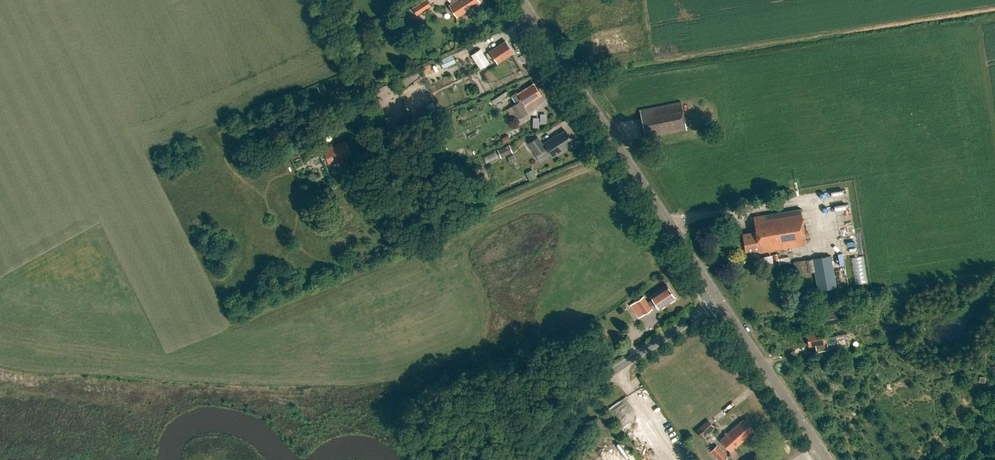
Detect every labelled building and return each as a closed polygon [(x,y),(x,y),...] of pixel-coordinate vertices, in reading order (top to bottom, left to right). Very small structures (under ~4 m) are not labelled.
[(412,8),(417,16),(431,6),(427,0),(424,0),(412,8)] [(452,5),(450,6),(454,13),(456,11),(459,16),(480,2),(479,0),(449,0),(452,5)] [(506,41),(491,51),(498,63),(514,52),(506,41)] [(490,63),(480,49),(471,55),(480,70),(490,63)] [(438,61),(442,69),(455,62),(452,54),(438,61)] [(517,104),(513,107),(520,119),(529,113),(525,107),(542,95),(535,84),(519,94),(517,93),(512,96),(517,104)] [(494,105),(507,95),(505,92),(491,101),(494,105)] [(361,104),(352,108),(355,116),(364,113),(361,104)] [(681,107),(640,115),(645,138),(686,130),(681,107)] [(337,123),(332,112),(318,118),(322,129),(337,123)] [(540,119),(532,119),(532,128),(538,128),(538,124),(545,124),(545,114),(539,114),(540,119)] [(545,143),(544,144),(539,137),(530,143),(538,155),(549,148),(554,157),(568,147),(567,146),(573,142),(566,131),(559,135),(559,134),(545,143)] [(346,140),(324,149),(330,165),(350,157),(348,154),(352,153),(346,140)] [(501,158),(512,153),(509,144),(497,149),(501,158)] [(534,171),(527,174),(530,182),(538,178),(534,171)] [(477,188),(488,181),(485,175),(474,181),(477,188)] [(752,215),(755,232),(742,234),(745,252),(758,250),(759,253),(806,245),(800,208),(752,215)] [(843,253),(812,259),(818,291),(849,286),(843,253)] [(762,267),(772,265),(770,255),(760,256),(762,267)] [(806,260),(794,262),(796,274),(808,272),(806,260)] [(644,296),(631,305),(639,318),(652,309),(650,306),(655,303),(659,309),(676,297),(668,285),(651,296),(653,299),(648,302),(644,296)] [(836,309),(821,312),(823,325),(839,322),(836,309)] [(613,340),(601,325),(595,330),(606,345),(613,340)] [(824,331),(806,333),(808,346),(826,343),(824,331)] [(708,419),(696,430),(702,437),(714,426),(708,419)] [(742,454),(736,448),(753,432),(743,421),(721,441),(737,458),(742,454)] [(716,446),(710,452),(718,459),(725,459),(727,457),(716,446)]
